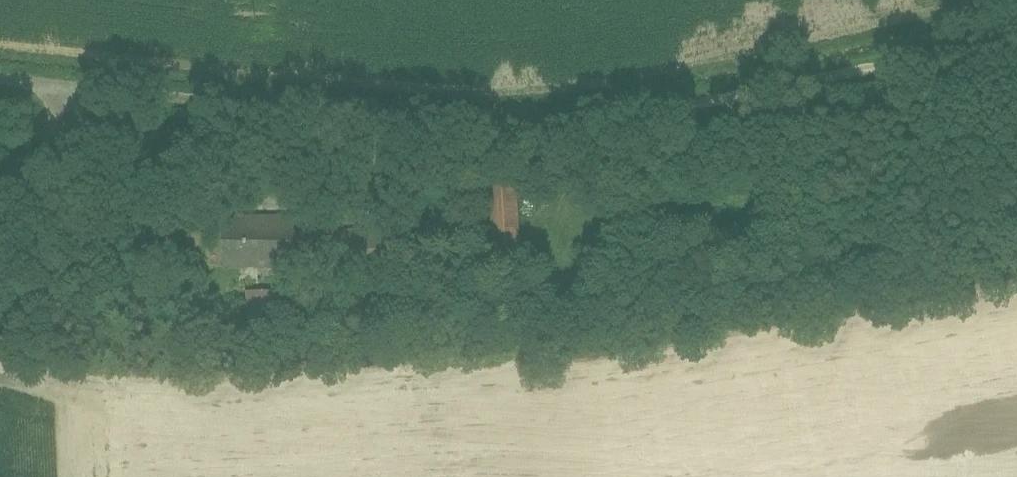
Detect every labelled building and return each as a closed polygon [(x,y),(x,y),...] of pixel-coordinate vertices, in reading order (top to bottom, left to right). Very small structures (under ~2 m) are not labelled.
[(488,191),(488,260),(519,260),(519,191),(488,191)] [(219,215),(219,259),(295,258),(295,214),(219,215)] [(275,292),(244,293),(244,322),(275,322),(275,292)]
